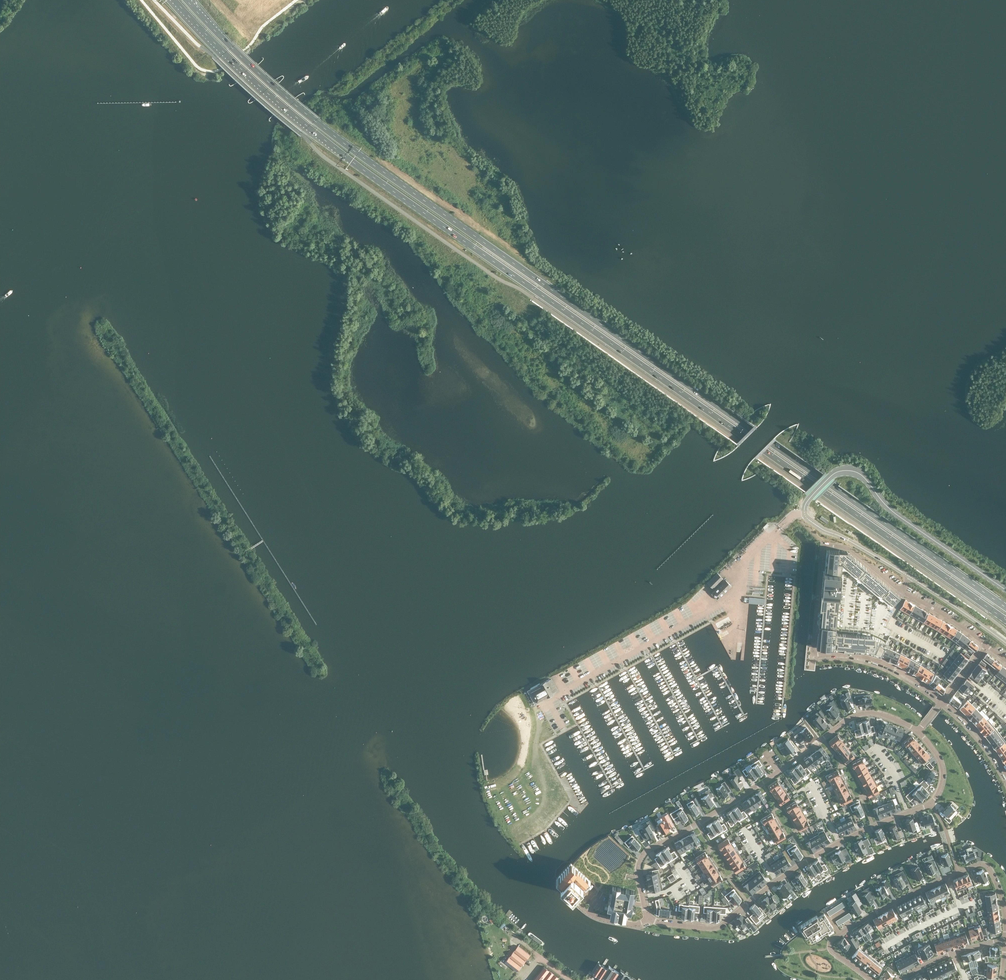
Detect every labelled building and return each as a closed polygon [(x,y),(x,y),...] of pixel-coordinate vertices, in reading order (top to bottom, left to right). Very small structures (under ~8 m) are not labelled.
[(234,80),(235,81),(257,64),(255,62),(234,80)] [(255,98),(256,99),(277,82),(276,80),(255,98)] [(275,116),(276,117),(298,100),(297,99),(275,116)] [(819,625),(816,648),(828,649),(830,649),(831,647),(833,647),(832,649),(844,650),(848,650),(849,651),(852,651),(853,651),(854,651),(855,651),(855,649),(865,650),(865,652),(866,652),(866,650),(871,650),(870,653),(875,655),(880,656),(880,657),(885,647),(886,644),(887,642),(886,642),(881,642),(835,637),(835,632),(842,562),(842,561),(893,605),(900,597),(898,595),(897,594),(895,592),(847,552),(828,550),(826,571),(824,571),(823,571),(823,577),(823,581),(822,588),(821,592),(821,599),(821,601),(820,604),(822,604),(822,609),(820,609),(820,610),(822,610),(821,614),(819,614),(819,615),(821,615),(821,617),(819,617),(819,620),(819,625)] [(904,611),(910,602),(905,599),(900,608),(904,611)] [(909,614),(914,605),(910,602),(904,611),(909,614)] [(914,616),(919,607),(914,605),(909,614),(914,616)] [(919,619),(924,610),(919,607),(914,616),(919,619)] [(923,621),(928,612),(924,610),(919,619),(923,621)] [(928,624),(933,615),(928,612),(923,621),(928,624)] [(933,627),(938,618),(933,615),(928,624),(933,627)] [(937,629),(943,620),(938,618),(933,627),(937,629)] [(942,632),(948,624),(943,620),(937,629),(942,632)] [(947,635),(952,626),(948,624),(942,632),(947,635)] [(951,638),(957,629),(952,626),(947,635),(951,638)] [(956,641),(962,633),(957,629),(951,638),(956,641)] [(960,645),(966,636),(962,633),(956,641),(960,645)] [(967,644),(970,640),(966,636),(960,645),(964,648),(967,644)] [(975,643),(973,641),(973,642),(970,640),(967,644),(975,651),(978,646),(975,643)] [(885,647),(880,657),(885,659),(890,649),(891,646),(886,644),(885,647)] [(890,661),(895,651),(890,649),(885,659),(890,661)] [(895,663),(900,653),(895,651),(890,661),(895,663)] [(968,659),(963,655),(961,653),(960,652),(957,657),(965,663),(968,659)] [(905,656),(905,655),(900,653),(895,663),(900,666),(905,656)] [(991,664),(995,659),(992,657),(990,655),(990,656),(987,653),(983,658),(991,664)] [(905,668),(910,659),(905,656),(900,666),(905,668)] [(965,663),(957,657),(953,661),(962,667),(965,663)] [(909,671),(915,661),(911,658),(910,659),(905,668),(909,671)] [(1000,663),(997,661),(995,659),(991,664),(999,670),(1003,665),(1000,663)] [(914,674),(920,664),(915,661),(909,671),(914,674)] [(962,667),(953,661),(950,665),(958,672),(962,667)] [(984,667),(979,663),(976,667),(984,674),(987,669),(984,667)] [(919,677),(925,667),(920,664),(914,674),(919,677)] [(958,672),(950,665),(947,669),(955,676),(958,672)] [(1005,670),(1005,668),(1003,665),(999,670),(996,673),(1000,677),(1005,670)] [(923,680),(930,670),(925,667),(919,677),(923,680)] [(980,678),(984,674),(976,667),(972,672),(980,678)] [(955,676),(947,669),(943,674),(944,674),(946,676),(951,680),(955,676)] [(923,680),(928,683),(934,673),(930,670),(923,680)] [(977,683),(980,678),(972,672),(969,676),(977,683)] [(937,682),(940,678),(936,675),(929,683),(933,687),(937,682)] [(540,684),(541,686),(531,692),(537,702),(547,696),(547,697),(553,694),(552,693),(557,690),(551,679),(546,682),(546,681),(540,684)] [(975,685),(967,679),(963,683),(971,690),(975,685)] [(945,688),(937,682),(933,687),(936,689),(938,691),(941,693),(945,688)] [(971,690),(963,683),(960,688),(965,692),(968,694),(971,690)] [(846,696),(840,699),(842,703),(841,703),(843,707),(844,707),(845,710),(852,708),(850,703),(850,702),(849,701),(849,700),(848,698),(851,697),(848,692),(845,693),(846,696)] [(870,694),(854,696),(855,704),(859,703),(859,705),(871,704),(871,701),(871,697),(870,697),(870,694)] [(962,702),(954,695),(950,700),(953,702),(955,704),(958,706),(962,702)] [(834,700),(824,707),(826,710),(829,714),(828,715),(831,719),(832,718),(833,719),(839,714),(838,713),(835,710),(838,707),(834,700)] [(964,712),(972,704),(968,700),(960,708),(964,712)] [(968,715),(976,708),(972,704),(964,712),(968,715)] [(980,712),(976,708),(968,715),(972,719),(980,712)] [(819,715),(813,720),(814,720),(814,721),(813,722),(816,726),(817,725),(820,729),(826,724),(824,722),(825,721),(822,718),(825,716),(820,710),(816,712),(819,715),(818,715),(819,715)] [(976,723),(984,716),(980,712),(972,719),(976,723)] [(979,727),(987,720),(984,716),(976,723),(979,727)] [(869,719),(862,721),(865,734),(875,732),(873,726),(870,726),(869,719)] [(991,724),(987,720),(979,727),(983,731),(991,724)] [(857,729),(855,730),(856,736),(865,734),(862,721),(856,723),(857,729)] [(879,734),(878,736),(882,738),(883,736),(888,724),(883,721),(878,734),(879,734)] [(888,724),(883,736),(888,738),(889,735),(893,726),(888,724)] [(995,729),(991,724),(983,731),(986,736),(995,729)] [(889,735),(888,738),(893,739),(894,739),(893,739),(894,737),(898,727),(893,726),(889,735)] [(800,732),(794,736),(800,744),(805,741),(804,740),(805,740),(806,741),(813,736),(806,727),(800,732)] [(894,737),(893,739),(894,739),(899,741),(903,730),(898,727),(894,737)] [(998,733),(995,729),(986,736),(989,740),(998,733)] [(1001,737),(998,733),(989,740),(993,744),(1001,737)] [(838,734),(829,741),(832,746),(841,739),(842,739),(838,734)] [(911,735),(902,743),(906,747),(907,746),(915,739),(911,735)] [(1005,742),(1001,737),(993,744),(996,748),(1005,742)] [(784,747),(780,749),(785,756),(795,748),(788,739),(781,744),(784,747)] [(841,739),(832,746),(836,750),(844,743),(841,739)] [(915,739),(907,746),(911,750),(918,743),(915,739)] [(1005,742),(996,748),(999,753),(1005,748),(1005,744),(1005,742)] [(844,743),(836,750),(839,754),(847,748),(844,743)] [(918,743),(911,750),(914,754),(922,747),(918,743)] [(822,747),(817,750),(824,759),(823,759),(825,761),(830,757),(822,747)] [(922,747),(914,754),(918,758),(926,751),(922,747)] [(847,748),(839,754),(842,758),(851,752),(847,748)] [(817,750),(813,753),(819,762),(823,759),(824,759),(817,750)] [(918,758),(916,759),(920,764),(922,762),(924,765),(929,761),(926,758),(929,755),(926,751),(918,758)] [(851,752),(842,758),(846,763),(854,756),(851,752)] [(813,753),(809,757),(815,765),(819,762),(813,753)] [(809,757),(804,760),(810,769),(815,765),(809,757)] [(861,757),(851,762),(854,768),(855,768),(854,767),(864,762),(861,757)] [(756,762),(751,765),(752,767),(758,776),(763,773),(760,767),(762,765),(759,760),(756,762)] [(864,762),(854,767),(855,768),(857,772),(866,767),(864,762)] [(800,763),(795,767),(802,778),(810,772),(807,767),(804,769),(800,763)] [(745,769),(743,770),(746,776),(749,774),(752,780),(758,776),(752,767),(747,770),(745,769)] [(795,767),(789,771),(793,777),(791,778),(794,784),(802,778),(795,767)] [(866,767),(857,772),(859,777),(869,772),(866,767)] [(735,773),(728,777),(736,789),(743,785),(741,782),(741,781),(739,778),(738,778),(735,773),(739,770),(738,768),(733,771),(735,773)] [(830,773),(826,776),(828,781),(830,780),(839,775),(840,775),(837,770),(834,771),(830,773)] [(931,770),(926,780),(932,783),(938,773),(931,770)] [(869,772),(859,777),(862,782),(871,777),(871,776),(869,772)] [(839,775),(830,780),(832,785),(842,780),(839,775)] [(871,777),(862,782),(864,787),(875,781),(873,776),(871,776),(871,777)] [(924,779),(915,788),(916,789),(924,797),(926,795),(927,795),(929,793),(925,789),(929,785),(924,779)] [(777,780),(768,786),(771,790),(780,785),(777,780)] [(842,780),(832,785),(835,789),(844,785),(842,780)] [(722,785),(716,788),(718,792),(720,795),(722,798),(729,794),(727,793),(731,791),(725,781),(721,783),(722,785)] [(875,781),(864,787),(867,791),(877,786),(878,786),(875,781)] [(780,785),(771,790),(774,795),(783,789),(780,785)] [(835,789),(833,790),(835,795),(846,789),(844,785),(835,789)] [(867,791),(866,791),(869,797),(879,791),(877,786),(867,791)] [(915,788),(906,796),(910,801),(915,797),(919,802),(921,800),(921,799),(924,797),(916,789),(915,788)] [(709,789),(699,795),(699,796),(700,795),(707,807),(707,808),(714,803),(710,797),(713,796),(709,790),(709,789)] [(783,789),(774,795),(777,799),(786,794),(783,789)] [(846,789),(835,795),(838,800),(840,799),(849,794),(846,789)] [(760,791),(755,794),(761,803),(762,805),(767,801),(760,791)] [(755,794),(751,797),(757,806),(761,803),(755,794)] [(786,794),(777,799),(781,804),(789,798),(786,794)] [(849,794),(840,799),(842,804),(852,799),(849,794)] [(693,800),(687,804),(688,806),(688,805),(694,815),(700,812),(696,806),(697,805),(697,806),(700,804),(696,797),(693,799),(694,800),(693,800)] [(751,797),(746,800),(752,809),(753,811),(758,808),(757,806),(751,797)] [(893,799),(887,801),(888,803),(892,812),(897,810),(893,799)] [(746,800),(742,803),(747,812),(752,809),(746,800)] [(795,801),(786,806),(789,811),(798,806),(795,801)] [(859,801),(850,805),(853,811),(855,810),(858,817),(865,813),(859,801)] [(888,803),(883,805),(887,814),(892,812),(888,803)] [(951,804),(943,812),(946,816),(944,818),(949,823),(952,820),(949,817),(956,809),(955,809),(957,807),(952,803),(951,804)] [(798,806),(789,811),(792,816),(801,810),(801,811),(803,809),(800,804),(798,806)] [(883,805),(878,807),(882,816),(887,814),(883,805)] [(738,806),(732,810),(738,819),(739,821),(747,816),(744,810),(741,812),(738,806)] [(676,810),(670,814),(673,819),(679,816),(682,822),(688,818),(682,809),(681,807),(676,810)] [(878,807),(872,809),(876,818),(882,816),(878,807)] [(732,810),(727,813),(730,819),(727,820),(731,826),(734,824),(733,822),(738,819),(732,810)] [(801,810),(792,816),(795,820),(804,815),(801,811),(801,810)] [(667,813),(655,819),(657,824),(662,833),(665,831),(665,832),(667,831),(666,830),(669,829),(668,828),(670,827),(674,825),(667,814),(667,813)] [(771,813),(761,819),(764,824),(765,824),(765,823),(774,818),(771,813)] [(804,815),(795,820),(797,825),(806,820),(804,815)] [(923,820),(920,821),(922,826),(934,822),(933,817),(932,818),(931,815),(928,816),(928,815),(925,816),(925,817),(922,818),(923,820)] [(850,816),(845,818),(845,820),(846,819),(851,830),(856,827),(850,816)] [(774,818),(765,823),(765,824),(767,828),(778,822),(775,817),(774,818)] [(916,828),(916,831),(920,830),(917,821),(914,822),(912,818),(911,818),(909,819),(905,820),(906,821),(905,821),(906,825),(907,825),(909,830),(912,829),(912,830),(913,830),(913,829),(916,828)] [(718,819),(712,822),(719,834),(727,829),(724,823),(721,824),(718,819)] [(845,820),(841,822),(841,823),(846,832),(851,830),(846,819),(845,820)] [(645,832),(641,834),(645,841),(651,837),(654,836),(655,835),(654,834),(652,831),(651,829),(653,828),(654,829),(655,829),(649,820),(647,821),(646,822),(648,824),(648,825),(643,828),(645,832)] [(797,825),(800,830),(809,825),(806,820),(797,825)] [(712,822),(706,826),(710,831),(707,833),(710,839),(719,834),(712,822)] [(778,822),(767,828),(770,833),(781,826),(778,822)] [(841,823),(836,825),(841,835),(846,832),(841,823)] [(900,838),(904,836),(901,830),(898,831),(895,824),(889,827),(890,829),(889,829),(890,830),(893,838),(899,836),(900,838)] [(770,833),(768,834),(771,839),(772,838),(782,832),(783,831),(781,826),(770,833)] [(877,837),(874,838),(876,844),(886,840),(881,828),(875,831),(877,837)] [(824,830),(819,833),(819,834),(819,833),(825,843),(830,841),(826,835),(825,832),(824,830)] [(694,832),(689,835),(694,844),(695,846),(700,843),(694,832)] [(782,832),(772,838),(775,843),(785,837),(782,832)] [(819,834),(815,836),(820,846),(825,843),(819,833),(819,834)] [(617,834),(615,836),(621,844),(623,842),(617,834)] [(632,835),(624,842),(629,847),(631,845),(636,850),(641,846),(634,837),(632,835)] [(689,835),(684,838),(689,847),(690,847),(694,844),(689,835)] [(815,836),(810,839),(815,849),(820,846),(815,836)] [(623,890),(629,855),(609,837),(606,838),(603,839),(600,841),(598,842),(595,844),(593,846),(590,848),(588,850),(585,852),(583,854),(581,856),(579,858),(578,860),(576,862),(573,865),(591,882),(600,890),(599,890),(601,891),(602,892),(603,892),(603,893),(605,893),(606,894),(607,894),(609,895),(611,895),(613,887),(621,888),(620,890),(623,890)] [(684,838),(680,840),(686,851),(691,848),(690,847),(689,847),(684,838)] [(727,838),(718,844),(721,849),(722,849),(730,843),(727,838)] [(853,849),(855,853),(858,852),(859,852),(860,854),(867,851),(866,850),(868,849),(870,854),(874,852),(872,847),(869,848),(868,846),(870,845),(867,838),(862,841),(861,840),(854,843),(855,844),(855,845),(856,847),(853,849)] [(810,839),(805,842),(811,852),(815,849),(810,839)] [(680,840),(675,843),(681,854),(686,851),(680,840)] [(730,843),(722,849),(725,853),(733,848),(730,843)] [(796,844),(787,850),(791,855),(794,853),(798,860),(803,856),(796,844)] [(667,847),(661,851),(669,862),(672,860),(678,856),(674,851),(671,853),(667,847)] [(964,850),(960,852),(963,862),(968,860),(976,857),(974,852),(977,850),(975,847),(972,848),(973,850),(965,853),(964,850)] [(733,848),(725,853),(727,858),(736,852),(733,848)] [(833,860),(838,858),(839,861),(844,859),(845,861),(851,858),(848,853),(843,855),(840,850),(835,853),(831,855),(831,856),(828,857),(830,862),(833,860)] [(661,851),(656,854),(660,860),(657,862),(661,867),(669,862),(661,851)] [(736,852),(727,858),(730,862),(741,856),(738,851),(736,852)] [(705,852),(695,858),(698,862),(707,857),(708,856),(705,852)] [(940,860),(943,866),(951,862),(947,853),(941,856),(942,858),(940,860)] [(784,854),(780,856),(787,867),(791,865),(784,854)] [(741,856),(730,862),(733,867),(744,860),(741,856)] [(780,856),(775,859),(782,870),(787,867),(780,856)] [(707,857),(698,862),(701,867),(710,861),(708,857),(707,857)] [(938,870),(933,857),(924,861),(929,874),(930,875),(934,873),(933,872),(938,870)] [(775,859),(770,863),(777,874),(782,870),(775,859)] [(818,859),(812,863),(819,874),(824,870),(824,871),(827,869),(824,864),(821,865),(818,859)] [(733,867),(736,872),(747,865),(744,860),(733,867)] [(710,861),(701,867),(704,871),(713,866),(710,861)] [(573,865),(571,863),(556,880),(561,884),(561,885),(573,896),(573,895),(575,898),(582,891),(579,889),(583,885),(586,887),(591,882),(573,865)] [(812,863),(807,866),(810,872),(808,874),(811,879),(814,877),(813,876),(818,873),(819,874),(812,863)] [(918,865),(911,868),(913,872),(912,872),(914,876),(916,879),(923,876),(918,865)] [(713,866),(704,871),(707,876),(716,870),(713,866)] [(653,873),(647,875),(648,880),(660,878),(659,872),(658,869),(652,870),(653,873)] [(978,876),(975,878),(979,884),(988,879),(986,876),(987,876),(985,872),(984,873),(982,869),(976,873),(978,876)] [(707,876),(706,877),(709,881),(719,875),(716,870),(707,876)] [(759,870),(755,874),(763,884),(767,880),(759,870)] [(900,875),(893,879),(895,884),(896,884),(898,889),(905,885),(904,882),(907,881),(903,871),(899,873),(900,875)] [(796,879),(792,882),(795,887),(800,884),(801,886),(807,882),(806,881),(808,880),(806,877),(804,878),(801,873),(795,877),(796,879)] [(755,874),(750,877),(758,887),(763,884),(755,874)] [(973,885),(968,874),(963,876),(967,887),(973,885)] [(709,881),(709,882),(712,886),(723,879),(720,875),(719,875),(709,881)] [(967,887),(963,876),(958,878),(962,889),(967,887)] [(750,877),(746,881),(754,891),(758,887),(750,877)] [(962,889),(958,878),(952,880),(957,892),(962,889)] [(881,882),(883,885),(881,886),(876,889),(881,898),(886,895),(888,893),(886,889),(889,887),(885,880),(881,882)] [(746,881),(742,884),(750,894),(754,891),(746,881)] [(662,883),(649,886),(650,891),(663,889),(662,883)] [(950,892),(945,883),(941,885),(940,885),(945,895),(949,892),(950,893),(950,892)] [(783,884),(776,889),(782,896),(783,897),(783,898),(789,893),(791,895),(793,897),(793,898),(794,899),(797,897),(794,893),(791,889),(788,890),(783,884)] [(945,895),(940,885),(941,885),(940,885),(935,888),(940,897),(940,899),(946,896),(945,895)] [(608,909),(607,916),(610,917),(626,920),(627,913),(631,914),(633,905),(631,905),(633,898),(632,898),(632,895),(633,895),(634,891),(626,889),(626,891),(625,891),(623,890),(620,890),(621,888),(613,887),(610,901),(609,901),(607,909),(608,909)] [(940,897),(935,888),(930,890),(931,890),(935,899),(940,897)] [(733,889),(724,896),(729,901),(732,899),(736,904),(742,899),(733,889)] [(874,902),(872,899),(875,897),(871,890),(862,895),(867,905),(874,902)] [(935,899),(931,890),(930,890),(926,892),(925,892),(930,902),(931,904),(936,901),(935,899)] [(926,903),(921,894),(916,897),(921,906),(926,903)] [(763,900),(761,901),(763,904),(765,908),(766,908),(768,910),(770,908),(771,908),(775,905),(773,903),(776,902),(771,896),(769,898),(768,896),(763,900)] [(861,903),(856,896),(853,898),(855,900),(849,904),(855,915),(861,911),(858,905),(861,903)] [(921,906),(916,897),(911,899),(916,908),(916,909),(916,910),(922,907),(921,906)] [(659,899),(655,900),(657,908),(656,915),(670,917),(671,910),(661,909),(661,908),(659,899)] [(916,908),(911,899),(906,902),(911,911),(916,909),(916,908)] [(911,911),(906,902),(902,904),(907,915),(912,912),(911,911)] [(755,903),(750,908),(754,913),(750,916),(756,924),(760,920),(759,918),(764,914),(755,903)] [(679,904),(679,910),(682,911),(681,918),(687,918),(689,905),(683,905),(683,904),(679,904)] [(907,915),(902,904),(897,907),(902,918),(908,915),(907,915)] [(689,905),(687,918),(695,919),(695,912),(700,912),(700,906),(689,905)] [(704,906),(704,912),(707,913),(706,920),(713,920),(714,907),(704,906)] [(714,907),(713,920),(720,921),(720,914),(726,914),(727,908),(714,907)] [(897,918),(892,909),(888,911),(887,912),(892,920),(893,920),(897,918)] [(894,922),(893,920),(892,920),(887,912),(888,911),(883,914),(888,923),(887,923),(888,925),(894,922)] [(833,928),(824,913),(818,917),(817,915),(800,926),(802,929),(804,932),(806,935),(808,934),(812,941),(816,938),(815,936),(819,934),(820,935),(826,931),(826,932),(833,928)] [(888,923),(883,914),(878,917),(883,926),(887,923),(888,923)] [(737,919),(734,921),(738,926),(741,923),(743,927),(745,925),(748,929),(750,927),(754,931),(757,929),(747,917),(745,918),(744,917),(744,918),(741,915),(737,919)] [(883,926),(878,917),(873,919),(878,929),(878,928),(883,926)] [(872,937),(868,930),(872,928),(869,922),(861,927),(869,940),(872,937)] [(983,936),(980,925),(974,927),(977,938),(983,936)] [(977,938),(974,927),(974,926),(968,928),(972,940),(977,938)] [(869,940),(861,927),(853,932),(856,937),(861,935),(865,942),(869,940)] [(969,943),(965,931),(959,933),(960,935),(963,945),(966,944),(968,943),(969,943)] [(963,945),(960,935),(955,937),(958,947),(961,946),(963,945)] [(850,945),(844,937),(837,943),(843,950),(850,945)] [(953,949),(950,939),(949,937),(944,938),(944,941),(945,940),(948,950),(951,949),(953,949)] [(958,947),(955,937),(950,939),(953,949),(956,948),(955,947),(958,947)] [(858,946),(853,938),(849,940),(854,949),(858,946)] [(948,950),(945,940),(944,941),(940,942),(943,952),(945,951),(948,950)] [(943,952),(940,942),(934,944),(938,954),(940,953),(941,953),(943,952)] [(933,953),(929,944),(923,946),(927,956),(933,953)] [(927,956),(923,946),(923,945),(917,948),(922,959),(927,956)] [(530,955),(518,946),(505,962),(517,972),(530,955)] [(863,953),(864,952),(859,948),(858,949),(852,957),(857,961),(863,953)] [(999,957),(999,948),(990,948),(990,957),(999,957)] [(981,957),(979,950),(970,953),(974,968),(976,967),(978,966),(976,958),(981,957)] [(861,964),(868,957),(867,956),(863,953),(857,961),(861,964)] [(920,962),(915,953),(910,956),(915,965),(920,962)] [(974,968),(970,953),(961,955),(963,962),(968,960),(970,969),(974,968)] [(866,968),(874,958),(869,954),(867,956),(868,957),(861,964),(866,968)] [(915,965),(910,956),(905,958),(910,967),(915,965)] [(870,972),(878,962),(874,958),(866,968),(870,972)] [(910,967),(905,958),(901,961),(905,970),(908,968),(910,967)] [(957,969),(952,959),(947,961),(952,971),(957,969)] [(905,970),(901,961),(896,963),(900,972),(901,972),(905,970)] [(952,971),(947,961),(942,964),(947,973),(952,971)] [(882,968),(883,966),(878,962),(870,972),(875,976),(882,968)] [(597,975),(603,966),(599,963),(593,973),(597,975)] [(831,974),(847,972),(846,963),(830,965),(831,974)] [(947,973),(942,964),(937,966),(942,976),(942,977),(948,974),(947,973)] [(533,979),(557,979),(559,978),(544,966),(533,979)] [(601,978),(607,969),(603,966),(597,975),(601,978)] [(614,969),(609,966),(607,969),(601,978),(604,979),(607,979),(614,969)] [(942,976),(937,966),(932,968),(937,978),(942,976)] [(932,968),(927,971),(932,979),(937,979),(938,979),(937,978),(932,968)] [(619,973),(614,969),(607,979),(614,979),(619,973)] [(627,974),(621,970),(619,973),(614,979),(623,979),(627,974)] [(894,976),(887,970),(880,977),(884,979),(890,979),(894,976)]
